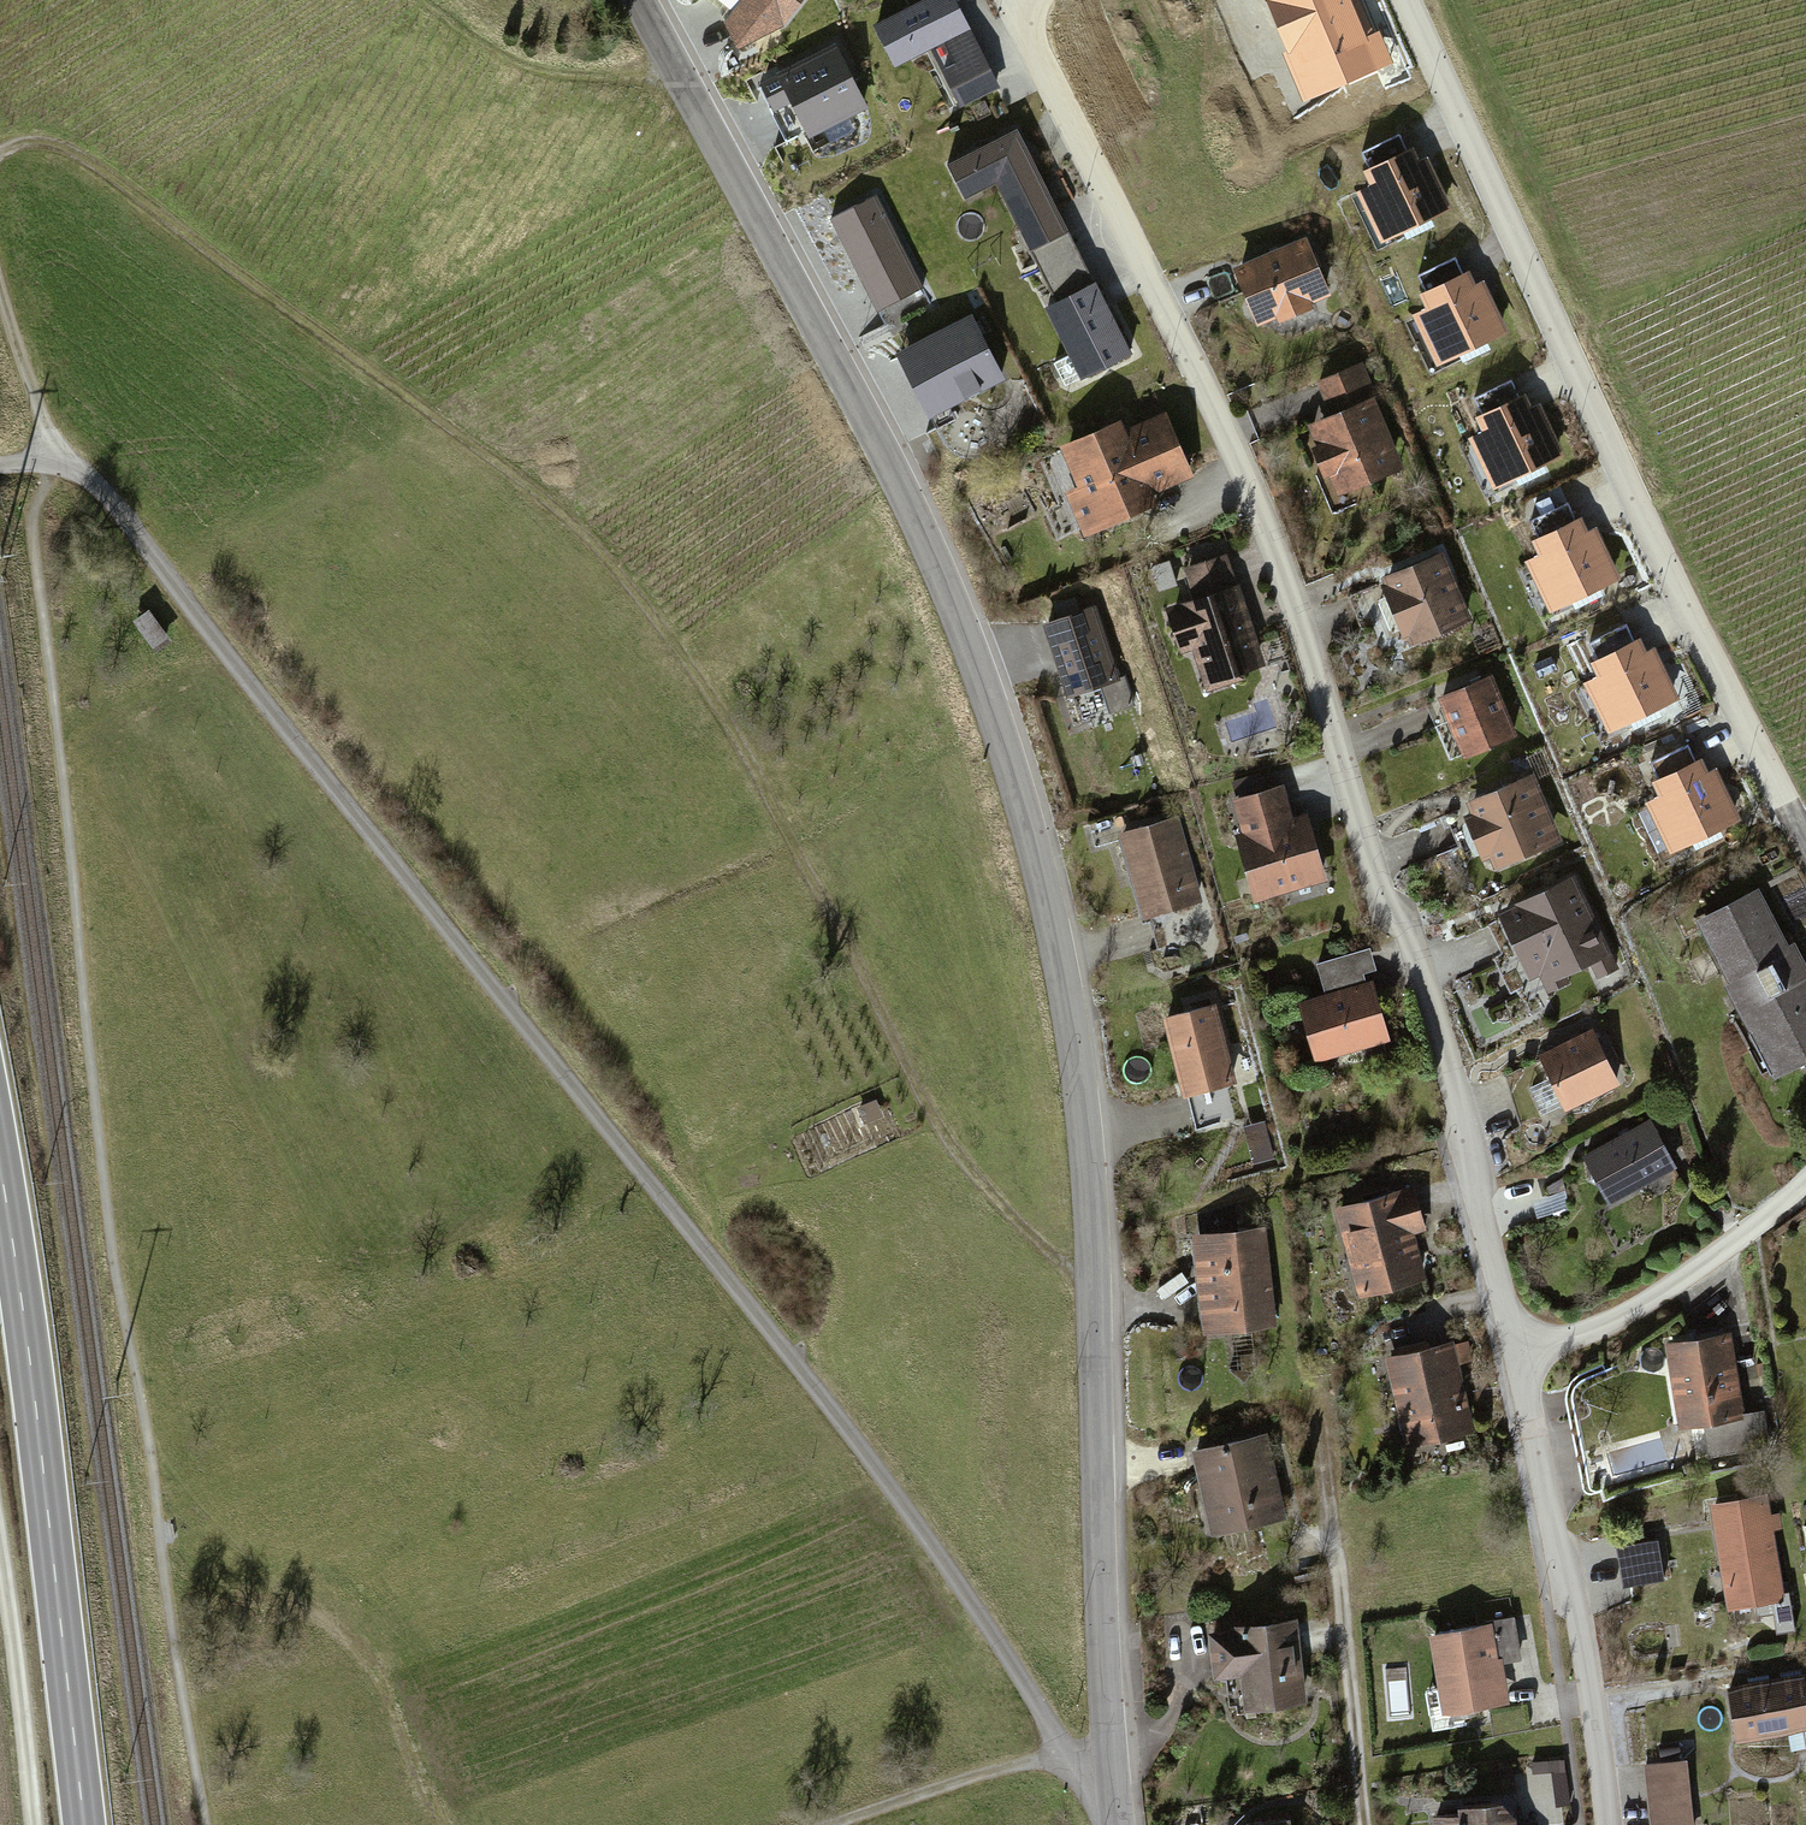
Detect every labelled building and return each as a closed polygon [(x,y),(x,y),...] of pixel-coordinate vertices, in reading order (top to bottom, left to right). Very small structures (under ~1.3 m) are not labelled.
[(721,22),(748,46),(774,17),(789,0),(740,0),(721,22)] [(955,0),(932,0),(879,25),(929,127),(1000,92),(955,0)] [(1350,0),(1271,0),(1292,49),(1297,47),(1315,90),(1377,64),(1350,0)] [(870,104),(831,29),(746,73),(786,148),(870,104)] [(1014,132),(949,164),(963,192),(999,174),(1023,223),(1052,208),(1014,132)] [(1382,244),(1448,211),(1428,172),(1419,177),(1411,162),(1369,183),(1376,197),(1362,204),(1382,244)] [(919,284),(874,196),(832,217),(877,305),(919,284)] [(1314,233),(1239,264),(1263,323),(1285,314),(1289,322),(1320,309),(1318,303),(1339,294),(1314,233)] [(1473,285),(1466,271),(1422,292),(1428,306),(1415,313),(1437,358),(1503,327),(1482,281),(1473,285)] [(1127,349),(1094,282),(1046,306),(1079,373),(1127,349)] [(1000,376),(969,315),(899,350),(929,411),(1000,376)] [(1334,417),(1312,427),(1343,500),(1410,471),(1364,364),(1320,383),(1334,417)] [(1529,410),(1522,395),(1478,416),(1485,429),(1471,436),(1494,482),(1559,451),(1537,406),(1529,410)] [(1133,420),(1070,447),(1086,485),(1072,491),(1093,540),(1166,509),(1161,496),(1202,479),(1175,416),(1138,431),(1133,420)] [(1586,532),(1579,517),(1534,539),(1540,552),(1527,558),(1549,605),(1616,573),(1594,528),(1586,532)] [(1449,553),(1384,580),(1414,651),(1479,624),(1449,553)] [(1272,671),(1230,557),(1187,573),(1199,604),(1172,614),(1189,659),(1201,654),(1215,692),(1272,671)] [(1113,673),(1092,606),(1046,621),(1067,687),(1113,673)] [(152,607),(136,619),(168,661),(183,649),(152,607)] [(1636,657),(1623,628),(1592,642),(1606,671),(1585,680),(1606,728),(1671,699),(1649,651),(1636,657)] [(1499,680),(1444,702),(1468,763),(1524,741),(1499,680)] [(1706,773),(1699,760),(1655,781),(1662,795),(1648,801),(1670,848),(1737,817),(1714,769),(1706,773)] [(1536,775),(1470,803),(1500,874),(1566,845),(1536,775)] [(1291,790),(1242,804),(1270,900),(1334,882),(1315,818),(1300,823),(1291,790)] [(1180,821),(1123,837),(1148,922),(1205,906),(1180,821)] [(1582,879),(1507,913),(1538,980),(1549,976),(1556,991),(1621,961),(1582,879)] [(1707,922),(1739,982),(1732,985),(1758,1034),(1805,1065),(1805,956),(1771,889),(1707,922)] [(1375,949),(1322,965),(1330,993),(1383,977),(1375,949)] [(1379,984),(1308,1006),(1326,1063),(1397,1041),(1379,984)] [(1220,1006),(1170,1020),(1192,1099),(1242,1085),(1220,1006)] [(1599,1031),(1547,1056),(1575,1112),(1626,1087),(1599,1031)] [(879,1102),(860,1109),(865,1124),(885,1116),(879,1102)] [(1657,1119),(1592,1154),(1619,1204),(1684,1169),(1657,1119)] [(1419,1190),(1339,1212),(1362,1299),(1429,1281),(1418,1238),(1431,1235),(1419,1190)] [(1268,1228),(1198,1237),(1210,1335),(1280,1327),(1268,1228)] [(1732,1337),(1668,1349),(1684,1431),(1747,1419),(1732,1337)] [(1460,1343),(1389,1357),(1408,1450),(1478,1436),(1460,1343)] [(1269,1434),(1197,1450),(1216,1537),(1289,1521),(1269,1434)] [(1774,1496),(1718,1507),(1738,1614),(1794,1604),(1774,1496)] [(1662,1542),(1622,1546),(1626,1589),(1667,1585),(1662,1542)] [(1302,1623),(1217,1634),(1223,1682),(1249,1678),(1253,1712),(1312,1704),(1302,1623)] [(1501,1624),(1435,1636),(1449,1714),(1516,1702),(1501,1624)] [(1739,1688),(1749,1741),(1805,1731),(1805,1676),(1739,1688)] [(1537,1821),(1571,1820),(1567,1759),(1534,1761),(1537,1821)] [(1647,1767),(1655,1824),(1701,1824),(1693,1761),(1647,1767)] [(1437,1818),(1438,1824),(1531,1824),(1527,1800),(1437,1818)]
